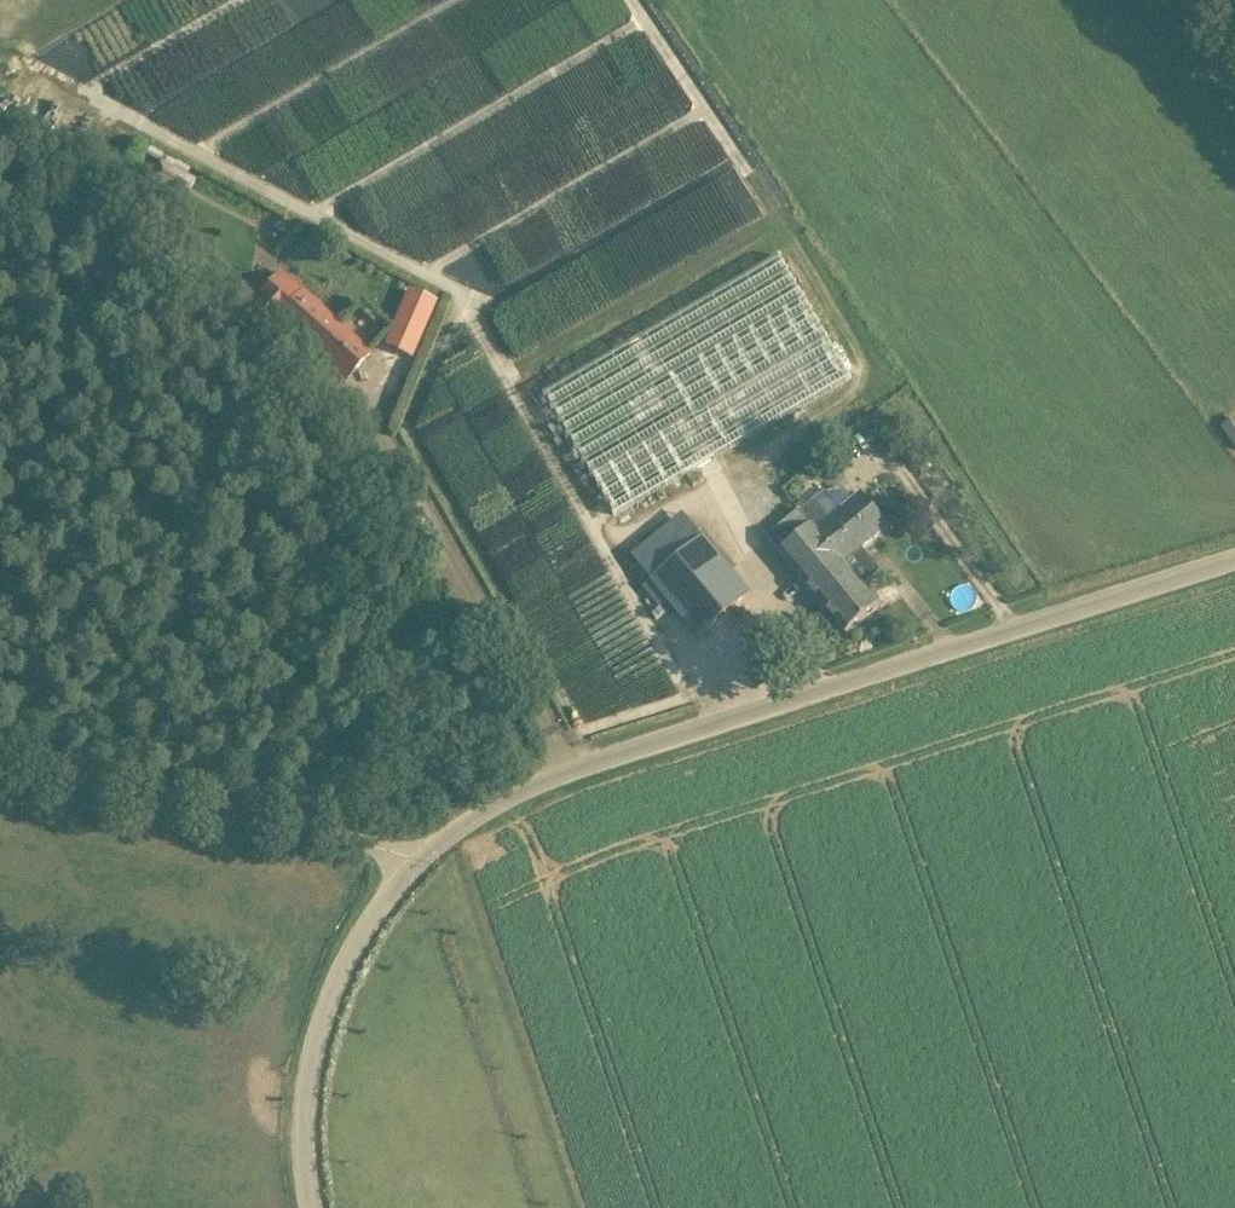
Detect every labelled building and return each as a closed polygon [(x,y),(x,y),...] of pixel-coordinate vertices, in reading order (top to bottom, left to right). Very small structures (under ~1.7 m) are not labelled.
[(159,161),(147,183),(184,202),(195,180),(159,161)] [(546,394),(617,516),(851,379),(780,258),(546,394)] [(279,318),(346,380),(371,354),(281,272),(257,298),(248,290),(231,308),(262,337),(279,318)] [(439,303),(425,297),(414,325),(428,331),(439,303)] [(1222,426),(1234,450),(1234,419),(1222,426)] [(925,444),(915,451),(912,446),(901,454),(909,466),(920,458),(930,451),(925,444)] [(812,525),(832,547),(846,562),(888,526),(861,494),(843,510),(829,494),(804,516),(812,525)] [(703,537),(702,537),(683,513),(631,556),(651,580),(642,588),(659,608),(668,600),(676,610),(699,638),(751,594),(703,537)] [(845,563),(846,562),(832,547),(812,525),(779,553),(847,634),(880,606),(845,563)]
